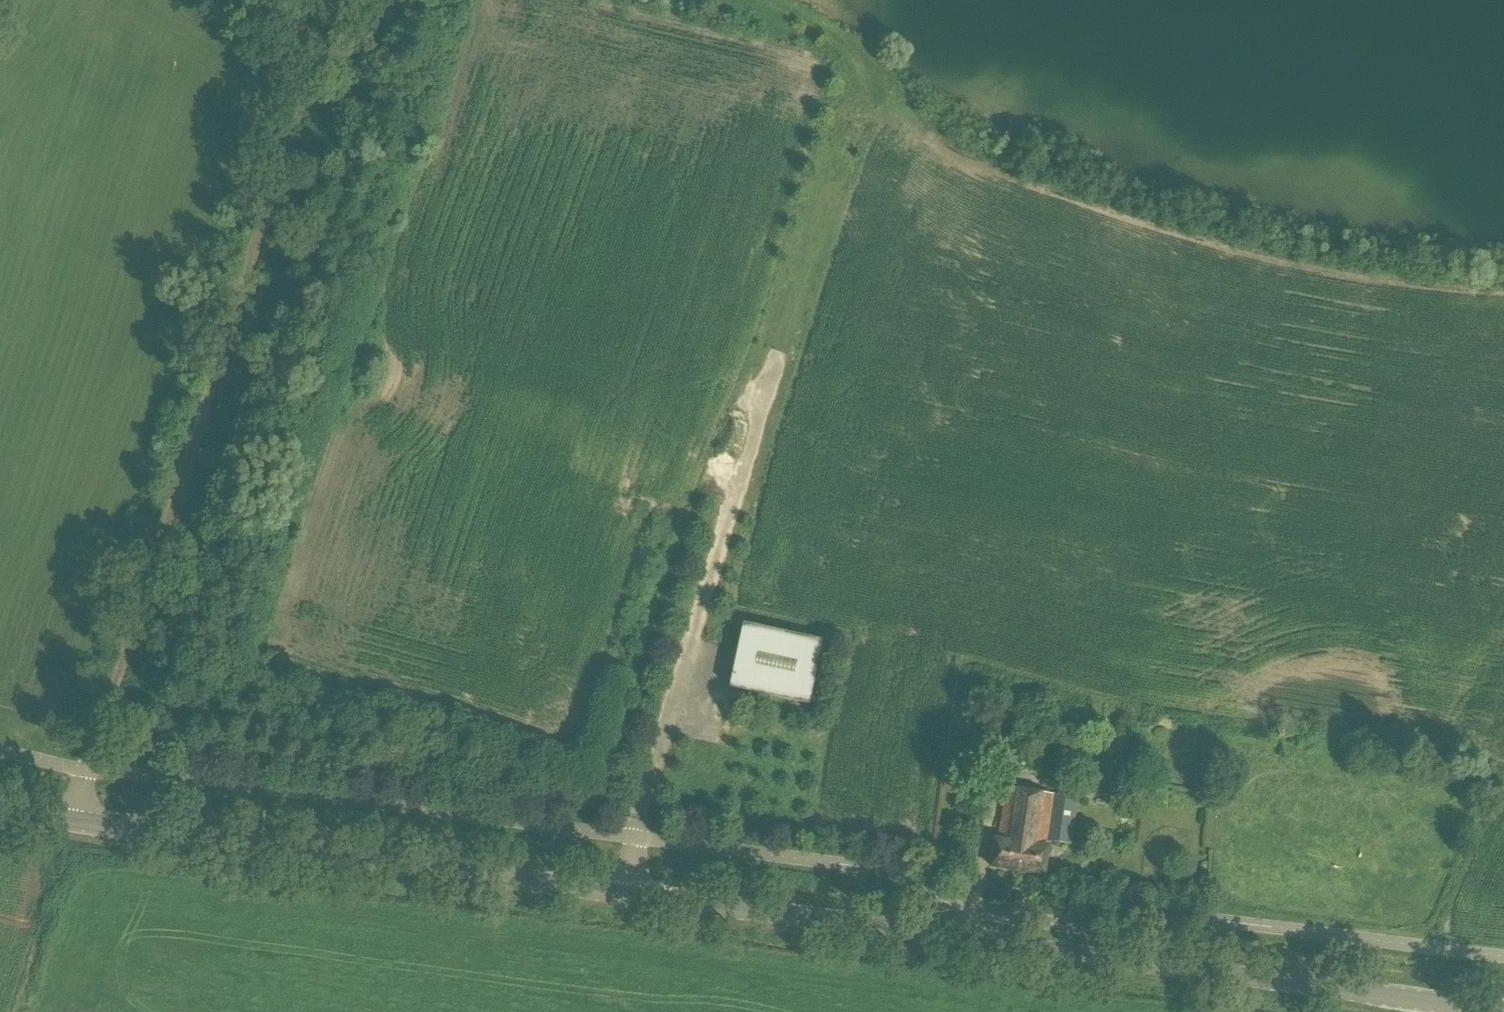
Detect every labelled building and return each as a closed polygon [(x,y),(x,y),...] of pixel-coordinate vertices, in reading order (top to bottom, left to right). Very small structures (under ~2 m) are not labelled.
[(810,704),(823,640),(743,623),(730,687),(810,704)] [(1071,845),(1078,798),(1006,787),(999,839),(995,838),(990,866),(1044,874),(1049,846),(1046,846),(1047,841),(1071,845)]
